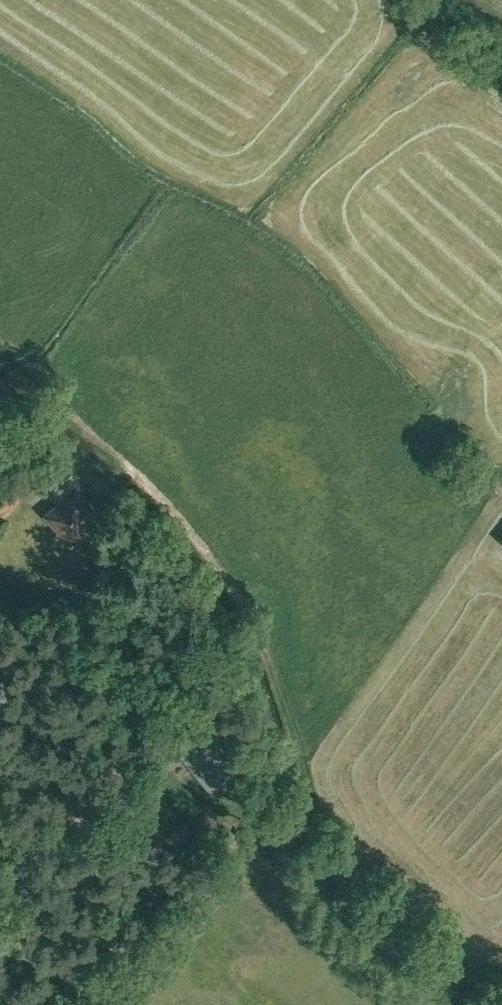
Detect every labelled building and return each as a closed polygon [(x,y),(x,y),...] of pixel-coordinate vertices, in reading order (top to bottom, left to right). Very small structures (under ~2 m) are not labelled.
[(73,473),(53,492),(62,502),(49,514),(73,541),(100,517),(76,491),(83,484),(73,473)] [(13,664),(0,642),(0,671),(13,664)]
